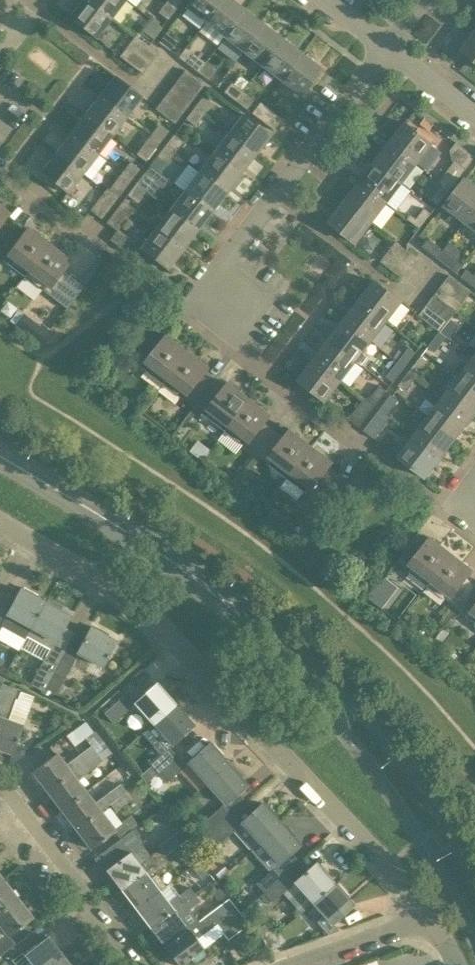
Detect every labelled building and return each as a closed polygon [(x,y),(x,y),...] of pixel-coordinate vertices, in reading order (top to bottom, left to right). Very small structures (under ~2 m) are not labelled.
[(87,0),(81,0),(68,17),(95,38),(111,18),(87,0)] [(111,18),(124,0),(87,0),(111,18)] [(158,12),(167,19),(176,8),(167,0),(167,1),(158,12)] [(221,0),(190,0),(185,7),(204,22),(221,0)] [(204,22),(205,23),(198,31),(216,46),(224,37),(223,37),(244,9),(232,0),(221,0),(204,22)] [(242,51),(263,24),(244,9),(223,37),(224,37),(242,51)] [(263,24),(242,51),(261,66),(282,39),(263,24)] [(460,50),(474,62),(474,30),(460,50)] [(165,33),(158,42),(169,50),(176,41),(165,33)] [(128,46),(149,62),(157,52),(135,36),(128,46)] [(282,39),(261,66),(280,81),(301,53),(282,39)] [(149,62),(128,46),(120,56),(141,73),(149,62)] [(301,53),(280,81),(299,96),(320,68),(301,53)] [(196,71),(203,62),(192,54),(185,63),(196,71)] [(196,71),(208,80),(215,71),(203,62),(196,71)] [(178,79),(185,85),(196,94),(204,84),(185,70),(178,79)] [(98,95),(126,116),(141,96),(114,75),(98,95)] [(170,89),(178,95),(189,103),(196,94),(185,85),(178,79),(170,89)] [(231,83),(223,92),(234,100),(242,91),(231,83)] [(163,98),(171,104),(182,113),(189,103),(178,95),(170,89),(163,98)] [(246,109),(253,100),(242,91),(234,100),(246,109)] [(84,114),(111,135),(126,116),(98,95),(84,114)] [(211,104),(202,97),(194,108),(203,115),(211,104)] [(171,104),(163,98),(155,108),(174,123),(182,113),(171,104)] [(281,119),(259,102),(251,113),(273,130),(281,119)] [(185,119),(194,126),(203,115),(194,108),(185,119)] [(69,133),(97,154),(111,135),(84,114),(69,133)] [(227,133),(254,155),(269,135),(242,114),(227,133)] [(390,143),(417,164),(432,144),(405,123),(390,143)] [(168,131),(159,124),(150,135),(159,142),(168,131)] [(55,152),(82,173),(97,154),(69,133),(55,152)] [(254,155),(227,133),(212,152),(240,174),(254,155)] [(141,146),(150,153),(159,142),(150,135),(141,146)] [(182,142),(173,135),(164,146),(174,153),(182,142)] [(417,164),(390,143),(374,162),(402,183),(417,164)] [(156,157),(165,164),(174,153),(164,146),(156,157)] [(82,173),(55,152),(39,172),(67,193),(82,173)] [(240,174),(212,152),(198,171),(225,193),(240,174)] [(442,185),(449,190),(465,169),(455,161),(439,182),(442,185)] [(139,169),(129,162),(121,173),(131,180),(139,169)] [(402,183),(374,162),(359,182),(386,203),(396,210),(410,191),(401,184),(402,183)] [(183,190),(210,212),(225,193),(198,171),(188,164),(173,183),(183,190)] [(108,190),(118,197),(131,180),(121,173),(108,190)] [(153,180),(144,173),(135,184),(145,191),(153,180)] [(474,207),(474,186),(465,179),(444,206),(464,221),(474,207)] [(386,203),(359,182),(344,202),(371,223),(386,203)] [(126,195),(136,202),(145,191),(135,184),(126,195)] [(449,190),(442,185),(431,200),(437,205),(449,190)] [(101,219),(118,197),(108,190),(107,188),(89,210),(101,219)] [(210,212),(183,190),(168,209),(196,230),(210,212)] [(133,209),(123,201),(106,222),(117,231),(133,209)] [(371,223),(344,202),(328,222),(355,243),(371,223)] [(11,228),(1,221),(8,213),(0,207),(0,242),(11,228)] [(464,221),(474,229),(474,207),(464,221)] [(410,215),(407,219),(419,229),(431,214),(424,208),(416,219),(410,215)] [(196,230),(168,209),(154,228),(181,249),(196,230)] [(48,244),(27,227),(20,235),(11,228),(0,242),(0,257),(24,275),(48,244)] [(181,249),(154,228),(139,248),(166,269),(181,249)] [(427,240),(422,247),(436,258),(442,251),(427,240)] [(388,252),(409,268),(417,258),(396,242),(388,252)] [(48,244),(24,275),(54,299),(72,275),(63,268),(69,260),(48,244)] [(452,269),(457,262),(442,251),(436,258),(452,269)] [(409,268),(388,252),(380,262),(402,278),(409,268)] [(473,275),(466,270),(461,277),(474,288),(474,273),(473,275)] [(72,275),(54,299),(66,308),(84,284),(72,275)] [(442,285),(463,302),(471,292),(449,275),(442,285)] [(359,301),(386,322),(402,302),(375,281),(359,301)] [(434,295),(455,312),(463,302),(442,285),(434,295)] [(426,305),(448,321),(455,312),(434,295),(426,305)] [(386,322),(359,301),(344,321),(371,342),(386,322)] [(448,321),(426,305),(418,315),(440,332),(448,321)] [(23,314),(15,325),(39,344),(50,330),(42,324),(40,326),(23,314)] [(371,342),(344,321),(329,341),(356,361),(371,342)] [(439,332),(428,347),(435,353),(446,338),(439,332)] [(164,383),(188,351),(167,335),(161,343),(151,336),(133,360),(164,383)] [(356,361),(329,341),(314,360),(341,381),(356,361)] [(416,352),(409,347),(398,362),(404,367),(416,352)] [(188,351),(164,383),(194,407),(213,383),(204,376),(210,368),(188,351)] [(421,356),(420,358),(410,371),(417,376),(428,362),(421,356)] [(474,358),(459,378),(474,390),(474,359),(474,358)] [(341,381),(314,360),(298,381),(325,401),(341,381)] [(386,377),(393,382),(404,367),(398,362),(386,377)] [(398,386),(405,392),(417,376),(410,371),(398,386)] [(459,378),(444,397),(471,418),(474,413),(474,390),(459,378)] [(225,431),(250,399),(229,382),(223,390),(213,383),(194,407),(183,421),(187,424),(198,410),(225,431)] [(368,400),(375,406),(386,391),(379,386),(368,400)] [(380,410),(387,415),(398,400),(391,395),(380,410)] [(471,418),(444,397),(429,417),(456,437),(471,418)] [(375,406),(368,400),(365,398),(349,420),(359,427),(375,406)] [(250,399),(225,431),(256,454),(275,430),(265,423),(271,415),(250,399)] [(387,415),(380,410),(364,431),(374,439),(390,417),(387,415)] [(456,437),(429,417),(413,437),(440,458),(456,437)] [(287,478),(311,446),(290,429),(284,437),(275,430),(256,454),(287,478)] [(440,458),(413,437),(398,457),(425,478),(440,458)] [(332,462),(311,446),(287,478),(307,494),(304,497),(306,508),(309,511),(310,510),(320,518),(337,495),(327,488),(335,477),(326,470),(332,462)] [(309,545),(315,537),(305,530),(304,531),(300,537),(309,545)] [(427,586),(452,553),(430,537),(424,545),(415,538),(396,562),(427,586)] [(427,586),(452,605),(458,609),(474,587),(474,584),(467,578),(473,570),(452,553),(427,586)] [(458,609),(474,623),(474,587),(458,609)] [(20,589),(8,610),(0,606),(0,628),(1,626),(24,639),(26,635),(44,602),(36,598),(37,596),(23,588),(22,590),(20,589)] [(373,592),(368,599),(382,609),(387,603),(373,592)] [(48,601),(47,603),(44,602),(26,635),(24,639),(19,648),(42,661),(30,684),(42,690),(68,643),(57,637),(69,615),(61,611),(62,609),(48,601)] [(445,626),(458,609),(452,605),(439,622),(445,626)] [(108,633),(94,625),(92,628),(90,627),(78,649),(68,643),(42,690),(43,691),(44,688),(56,694),(76,656),(75,655),(77,652),(102,665),(115,641),(106,636),(108,633)] [(9,686),(1,683),(0,685),(0,711),(9,686)] [(152,723),(174,704),(169,698),(171,696),(161,685),(159,687),(155,683),(134,702),(152,723)] [(0,711),(0,750),(11,754),(22,724),(8,719),(19,689),(9,686),(0,711)] [(123,695),(103,712),(112,722),(131,705),(123,695)] [(176,706),(174,704),(152,723),(161,733),(151,742),(161,752),(168,746),(171,744),(192,724),(186,717),(188,716),(178,704),(176,706)] [(93,732),(84,721),(66,735),(74,746),(93,732)] [(31,771),(46,790),(96,752),(97,754),(106,747),(99,739),(91,745),(90,745),(65,764),(56,752),(31,771)] [(208,742),(187,761),(187,762),(206,782),(227,763),(222,757),(224,755),(213,743),(211,744),(208,742)] [(157,773),(176,755),(168,746),(161,752),(153,759),(148,763),(153,768),(157,773)] [(61,809),(85,791),(76,779),(102,760),(97,754),(96,752),(46,790),(61,809)] [(179,770),(185,765),(184,765),(176,755),(157,773),(160,776),(166,783),(173,776),(179,770)] [(206,782),(224,803),(221,805),(221,806),(201,823),(209,833),(210,833),(245,801),(237,792),(246,784),(240,777),(242,776),(231,764),(230,765),(227,763),(206,782)] [(85,791),(61,809),(75,828),(100,810),(108,803),(125,790),(119,783),(94,803),(85,791)] [(131,799),(125,790),(108,803),(115,811),(131,799)] [(259,843),(281,823),(275,816),(276,815),(266,803),(264,805),(262,802),(253,810),(245,801),(210,833),(209,833),(193,847),(194,847),(196,850),(200,854),(208,847),(211,850),(233,831),(251,851),(259,843)] [(100,810),(75,828),(90,848),(115,829),(100,810)] [(281,823),(259,843),(277,862),(274,865),(275,865),(255,883),(263,892),(299,861),(290,852),(299,844),(293,837),(295,835),(284,824),(282,825),(281,823)] [(105,869),(120,889),(164,855),(160,848),(149,856),(140,844),(142,843),(136,835),(138,833),(134,828),(132,830),(132,829),(106,849),(115,861),(105,869)] [(196,850),(194,847),(193,847),(187,839),(180,845),(189,857),(196,850)] [(120,889),(134,908),(158,890),(159,891),(165,886),(156,874),(160,871),(160,870),(170,862),(164,855),(120,889)] [(228,871),(220,861),(211,869),(219,879),(228,871)] [(312,902),(334,883),(327,876),(329,874),(319,863),(317,864),(315,862),(306,869),(299,861),(263,892),(264,893),(260,897),(267,904),(271,901),(272,902),(282,893),(300,913),(312,902)] [(207,873),(200,864),(195,868),(202,877),(207,873)] [(0,881),(0,911),(18,897),(11,888),(10,889),(2,879),(0,881)] [(334,883),(312,902),(323,914),(316,921),(323,930),(353,904),(346,897),(348,895),(337,883),(335,885),(334,883)] [(149,927),(194,893),(189,886),(168,902),(159,891),(158,890),(134,908),(149,927)] [(212,892),(220,904),(227,898),(219,887),(212,892)] [(194,893),(149,927),(164,946),(198,920),(189,908),(199,900),(194,893)] [(5,931),(0,935),(0,955),(14,944),(8,936),(15,930),(17,932),(23,927),(22,925),(32,917),(23,905),(24,905),(18,897),(0,911),(0,925),(5,931)] [(202,948),(223,933),(227,939),(248,923),(227,898),(220,904),(198,920),(164,946),(178,964),(180,964),(190,957),(193,962),(205,954),(201,949),(202,948)] [(269,922),(258,927),(268,951),(279,946),(269,922)] [(36,944),(29,935),(8,952),(16,961),(24,954),(32,964),(49,964),(62,955),(47,935),(36,944)] [(62,955),(49,964),(70,964),(62,955)]
